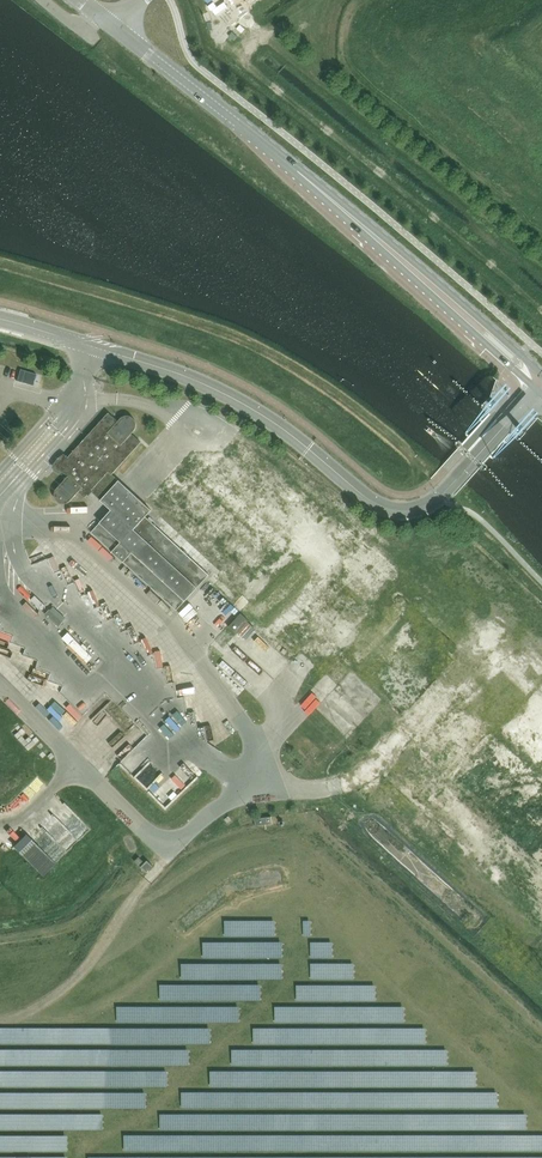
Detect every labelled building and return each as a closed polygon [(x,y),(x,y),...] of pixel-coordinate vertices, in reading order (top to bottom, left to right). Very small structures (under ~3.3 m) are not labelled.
[(45,383),(47,372),(23,369),(22,380),(45,383)] [(63,470),(69,475),(57,488),(57,489),(56,490),(55,492),(55,493),(55,494),(55,495),(55,497),(56,498),(56,499),(57,500),(58,501),(59,502),(60,502),(61,503),(62,503),(64,503),(65,503),(66,503),(67,503),(68,502),(70,502),(70,501),(79,492),(85,497),(91,491),(112,510),(91,532),(177,610),(209,575),(145,517),(151,510),(112,475),(142,443),(132,434),(135,431),(136,430),(136,429),(137,428),(137,427),(137,425),(137,424),(137,423),(136,422),(136,420),(135,419),(134,418),(133,418),(132,417),(131,416),(130,416),(128,416),(127,416),(126,416),(124,417),(123,417),(122,418),(121,419),(119,422),(109,413),(68,457),(65,454),(59,461),(65,467),(63,470)] [(456,443),(455,444),(484,471),(485,469),(486,470),(487,468),(487,467),(488,466),(459,440),(458,441),(457,441),(456,442),(456,443)] [(223,483),(238,467),(239,468),(244,462),(241,459),(245,455),(239,450),(227,462),(228,463),(215,476),(223,483)] [(50,609),(46,614),(59,627),(64,622),(50,609)] [(422,675),(413,684),(424,695),(433,686),(422,675)] [(298,765),(309,755),(304,750),(293,759),(298,765)] [(271,817),(255,819),(256,826),(272,824),(271,817)] [(148,861),(141,867),(146,873),(153,866),(148,861)]
